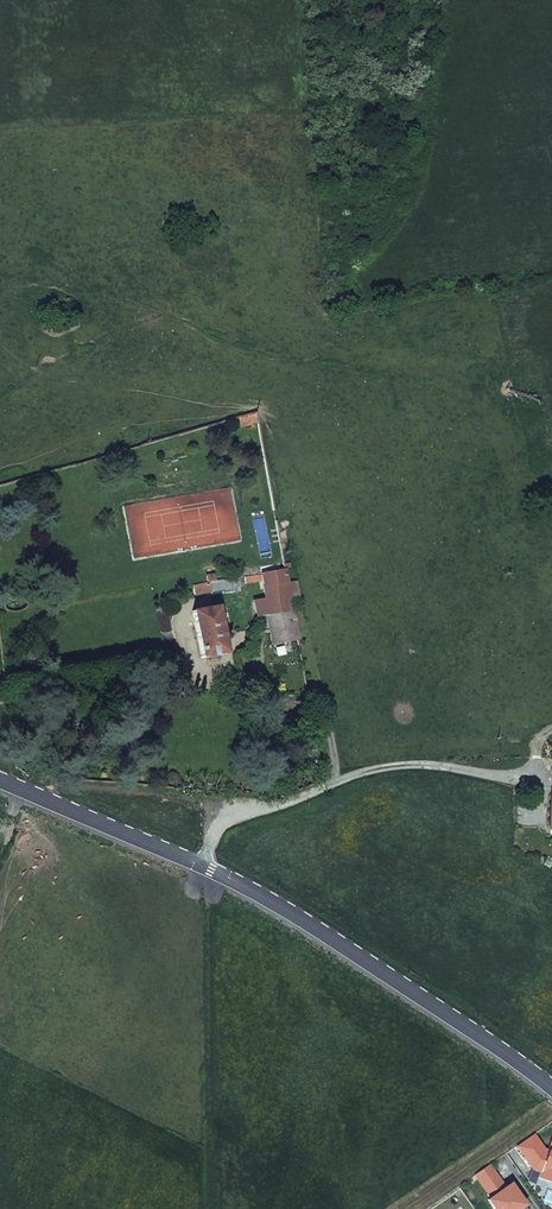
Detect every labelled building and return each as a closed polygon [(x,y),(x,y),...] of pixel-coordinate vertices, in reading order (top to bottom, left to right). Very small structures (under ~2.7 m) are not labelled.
[(256,412),(237,417),(239,428),(258,423),(256,412)] [(278,530),(282,549),(289,547),(287,529),(278,530)] [(254,600),(257,617),(266,615),(292,611),(291,602),(288,586),(284,568),(266,571),(260,572),(262,580),(265,597),(254,600)] [(245,583),(262,580),(260,572),(243,575),(245,583)] [(208,582),(210,591),(211,596),(235,591),(233,577),(208,582)] [(208,582),(193,585),(196,595),(210,591),(208,582)] [(288,586),(291,602),(299,600),(297,583),(288,586)] [(201,657),(226,652),(218,606),(193,610),(201,657)] [(271,644),(297,639),(295,629),(293,617),(292,611),(266,615),(271,644)] [(293,617),(295,629),(301,627),(299,616),(293,617)] [(551,1184),(551,1142),(538,1178),(551,1184)] [(494,1208),(519,1208),(525,1205),(511,1184),(505,1188),(489,1165),(475,1174),(491,1198),(488,1200),(494,1208)]
